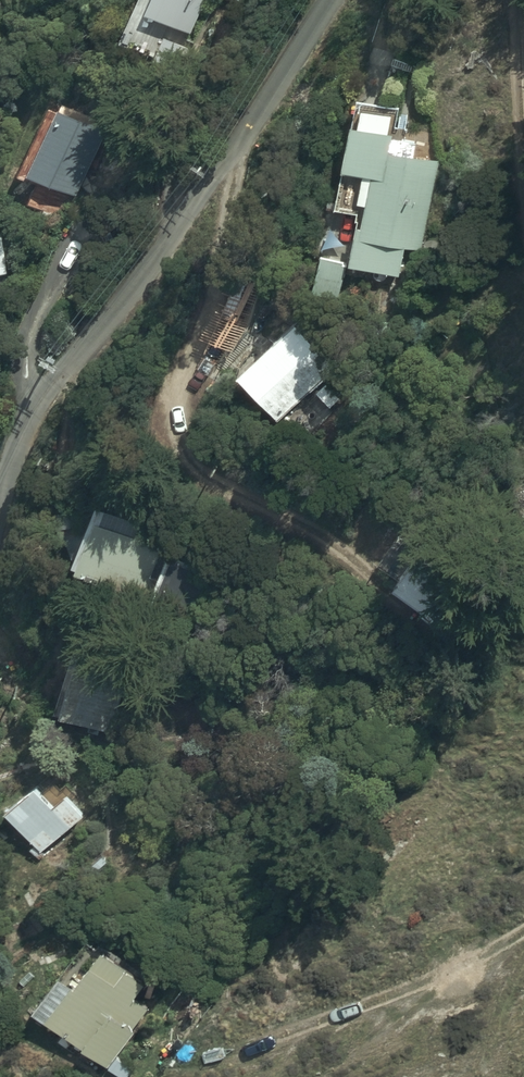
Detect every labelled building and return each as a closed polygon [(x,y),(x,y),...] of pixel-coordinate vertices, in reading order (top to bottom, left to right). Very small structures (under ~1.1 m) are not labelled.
[(136,5),(181,26),(193,0),(138,0),(136,5)] [(395,99),(353,91),(330,200),(351,205),(350,212),(353,213),(343,256),(393,267),(399,239),(422,244),(442,153),(409,146),(413,130),(389,125),(395,99)] [(53,100),(16,173),(26,177),(28,172),(74,195),(108,128),(53,100)] [(296,303),(239,354),(280,402),(338,350),(296,303)] [(96,489),(72,548),(77,550),(75,554),(197,602),(214,559),(194,552),(197,545),(135,521),(141,507),(96,489)] [(401,532),(379,562),(401,578),(394,587),(427,612),(430,608),(442,617),(476,572),(429,536),(421,547),(401,532)] [(80,635),(56,714),(114,732),(138,653),(80,635)] [(40,773),(10,798),(46,840),(88,803),(75,788),(79,784),(71,773),(65,778),(56,768),(44,778),(40,773)] [(58,960),(29,998),(122,1070),(132,1057),(116,1044),(136,1018),(132,1015),(147,994),(133,984),(148,964),(105,931),(73,972),(58,960)]
